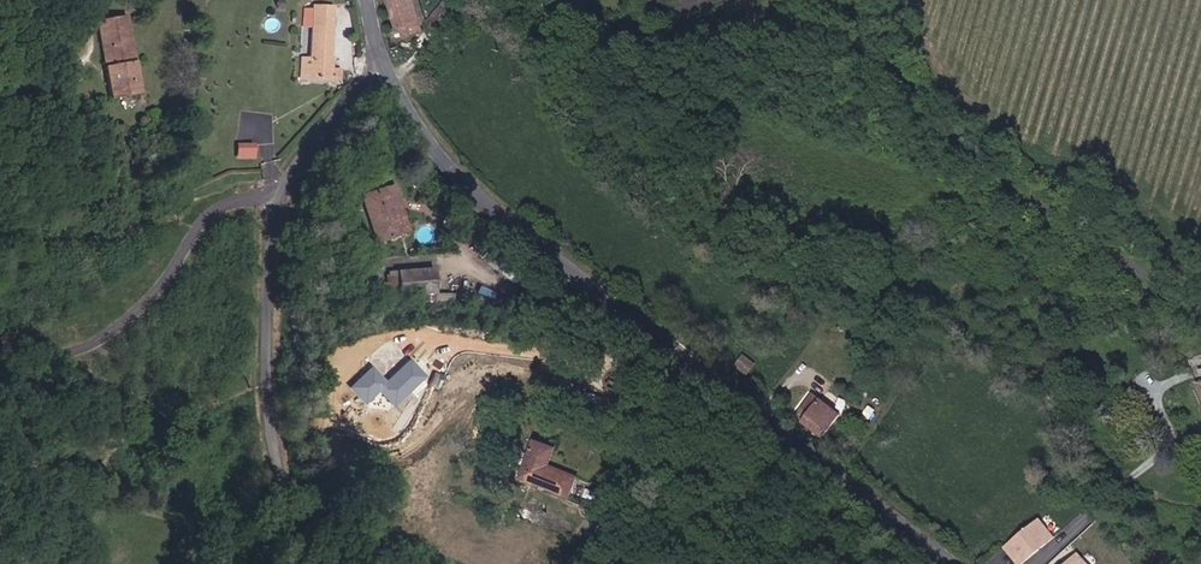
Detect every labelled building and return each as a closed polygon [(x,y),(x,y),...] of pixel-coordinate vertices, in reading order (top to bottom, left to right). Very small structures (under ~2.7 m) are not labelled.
[(423,29),(418,0),(392,0),(397,38),(414,35),(414,30),(423,29)] [(311,6),(310,23),(316,24),(314,77),(332,77),(332,76),(332,69),(335,4),(318,2),(317,6),(311,6)] [(458,13),(433,29),(438,41),(465,25),(458,13)] [(142,97),(126,16),(95,21),(112,102),(142,97)] [(236,142),(236,158),(256,158),(256,142),(236,142)] [(407,229),(395,180),(368,186),(380,235),(407,229)] [(392,292),(403,291),(439,289),(437,262),(402,264),(391,265),(392,292)] [(372,367),(350,387),(367,405),(381,393),(395,408),(429,377),(413,359),(386,383),(372,367)] [(847,369),(839,363),(830,374),(838,380),(847,369)] [(1191,364),(1188,372),(1198,408),(1200,408),(1200,363),(1191,364)] [(802,400),(813,408),(804,420),(828,441),(847,417),(822,397),(812,388),(802,400)] [(557,451),(537,443),(524,476),(572,495),(578,475),(552,465),(557,451)] [(1058,532),(1046,520),(1019,543),(1031,557),(1058,532)]
